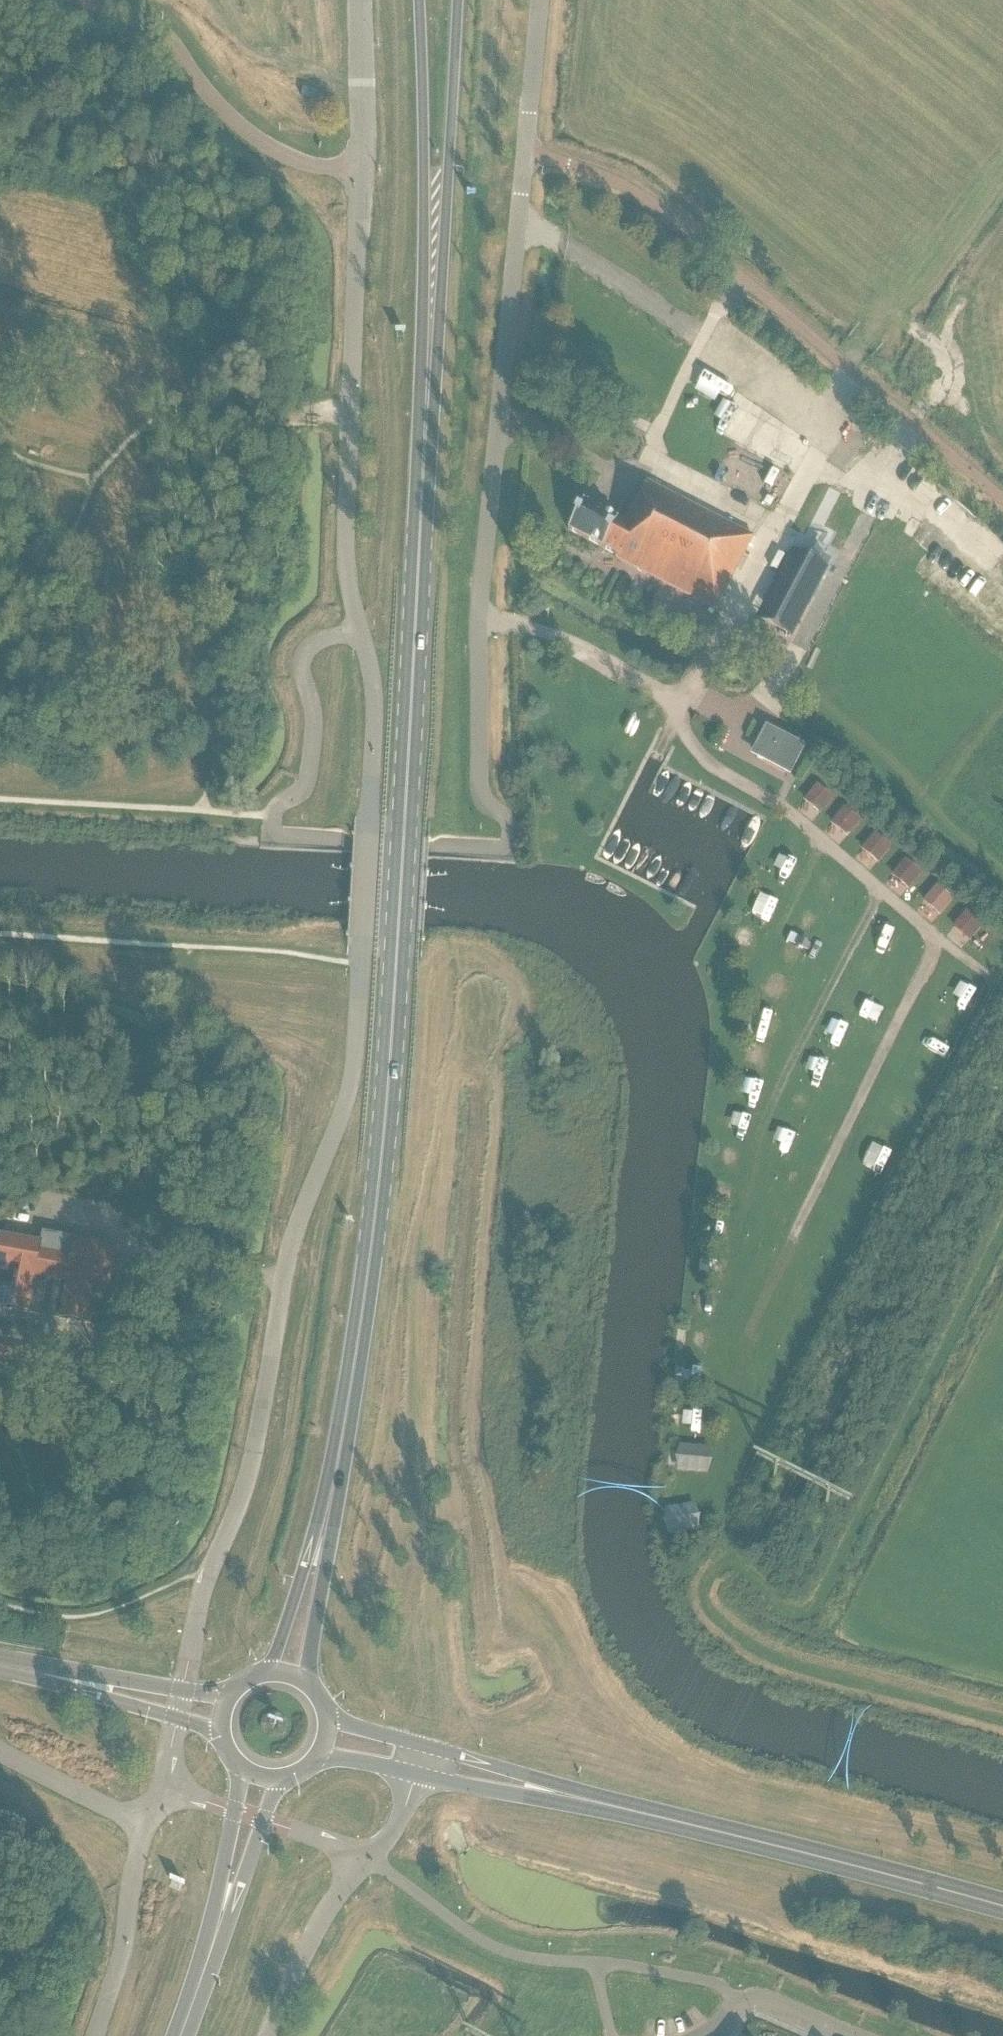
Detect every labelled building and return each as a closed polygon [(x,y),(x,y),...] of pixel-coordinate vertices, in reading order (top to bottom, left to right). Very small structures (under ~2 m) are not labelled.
[(730,439),(715,472),(772,498),(787,465),(730,439)] [(633,451),(636,446),(631,443),(628,448),(633,451)] [(753,537),(647,481),(637,500),(636,500),(624,523),(582,501),(568,529),(617,555),(615,558),(715,610),(753,537)] [(827,568),(792,549),(773,586),(808,605),(827,568)] [(796,764),(804,748),(764,727),(756,743),(762,746),(756,757),(784,772),(790,761),(796,764)] [(820,815),(834,798),(817,783),(802,800),(820,815)] [(847,838),(861,821),(843,806),(829,823),(847,838)] [(877,864),(892,847),(874,832),(860,849),(877,864)] [(908,890),(922,873),(904,858),(890,876),(908,890)] [(939,916),(953,899),(936,885),(922,902),(939,916)] [(969,942),(984,925),(965,910),(951,927),(969,942)] [(46,1281),(53,1282),(47,1316),(60,1318),(60,1319),(85,1323),(87,1316),(99,1318),(104,1291),(108,1292),(116,1247),(73,1239),(70,1256),(39,1250),(41,1242),(0,1235),(0,1308),(40,1315),(46,1281)] [(34,1358),(35,1345),(0,1341),(0,1355),(34,1358)]
